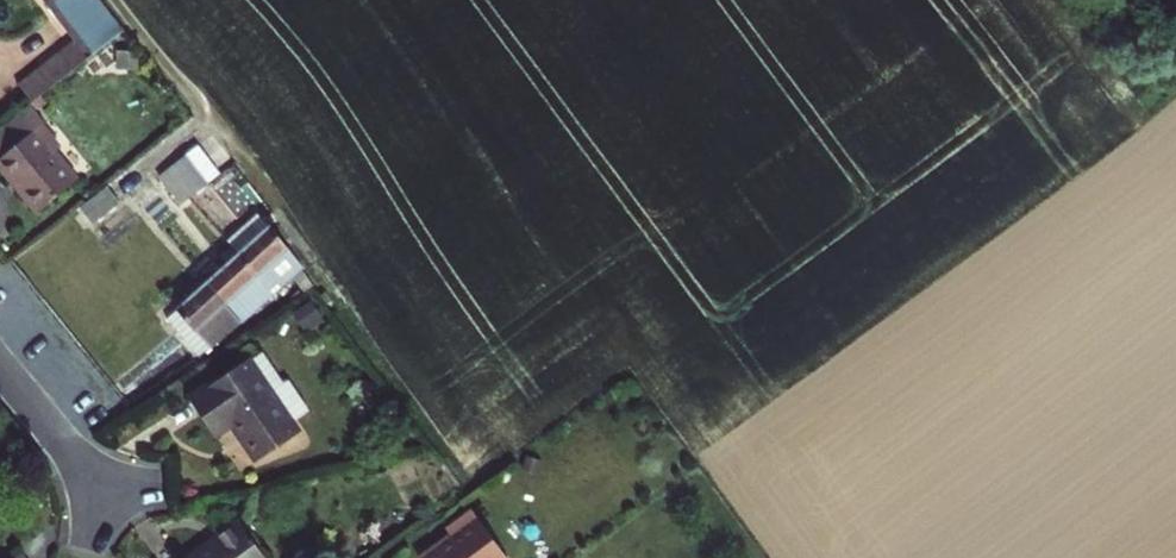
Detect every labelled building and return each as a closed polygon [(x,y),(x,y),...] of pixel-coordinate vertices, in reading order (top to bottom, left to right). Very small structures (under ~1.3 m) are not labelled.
[(43,67),(57,84),(123,31),(99,0),(46,0),(78,40),(43,67)] [(43,67),(20,84),(33,103),(51,89),(57,84),(43,67)] [(32,104),(39,112),(57,97),(51,89),(33,103),(32,104)] [(0,129),(0,156),(2,159),(0,160),(0,164),(39,212),(79,180),(56,152),(62,147),(45,126),(48,123),(39,112),(32,104),(0,129)] [(200,144),(187,155),(197,169),(211,157),(200,144)] [(187,155),(166,171),(177,184),(197,169),(187,155)] [(211,157),(197,169),(208,183),(222,172),(211,157)] [(177,184),(189,198),(208,183),(197,169),(177,184)] [(166,171),(161,174),(172,188),(177,184),(166,171)] [(183,202),(189,198),(177,184),(172,188),(183,202)] [(110,186),(82,207),(94,222),(122,202),(110,186)] [(229,244),(240,257),(271,229),(260,216),(229,244)] [(273,228),(240,257),(271,293),(273,296),(294,277),(302,269),(304,268),(273,228)] [(240,257),(210,283),(242,320),(271,293),(240,257)] [(302,269),(294,277),(306,293),(315,287),(302,269)] [(178,312),(212,347),(242,320),(210,283),(178,312)] [(178,312),(167,321),(202,363),(216,354),(212,347),(178,312)] [(258,356),(248,362),(291,422),(305,412),(284,383),(280,386),(258,356)] [(247,361),(189,401),(215,436),(231,426),(256,461),(297,432),(291,422),(248,362),(247,361)] [(474,513),(448,533),(452,539),(426,557),(509,557),(474,513)] [(239,524),(193,557),(265,557),(239,524)]
